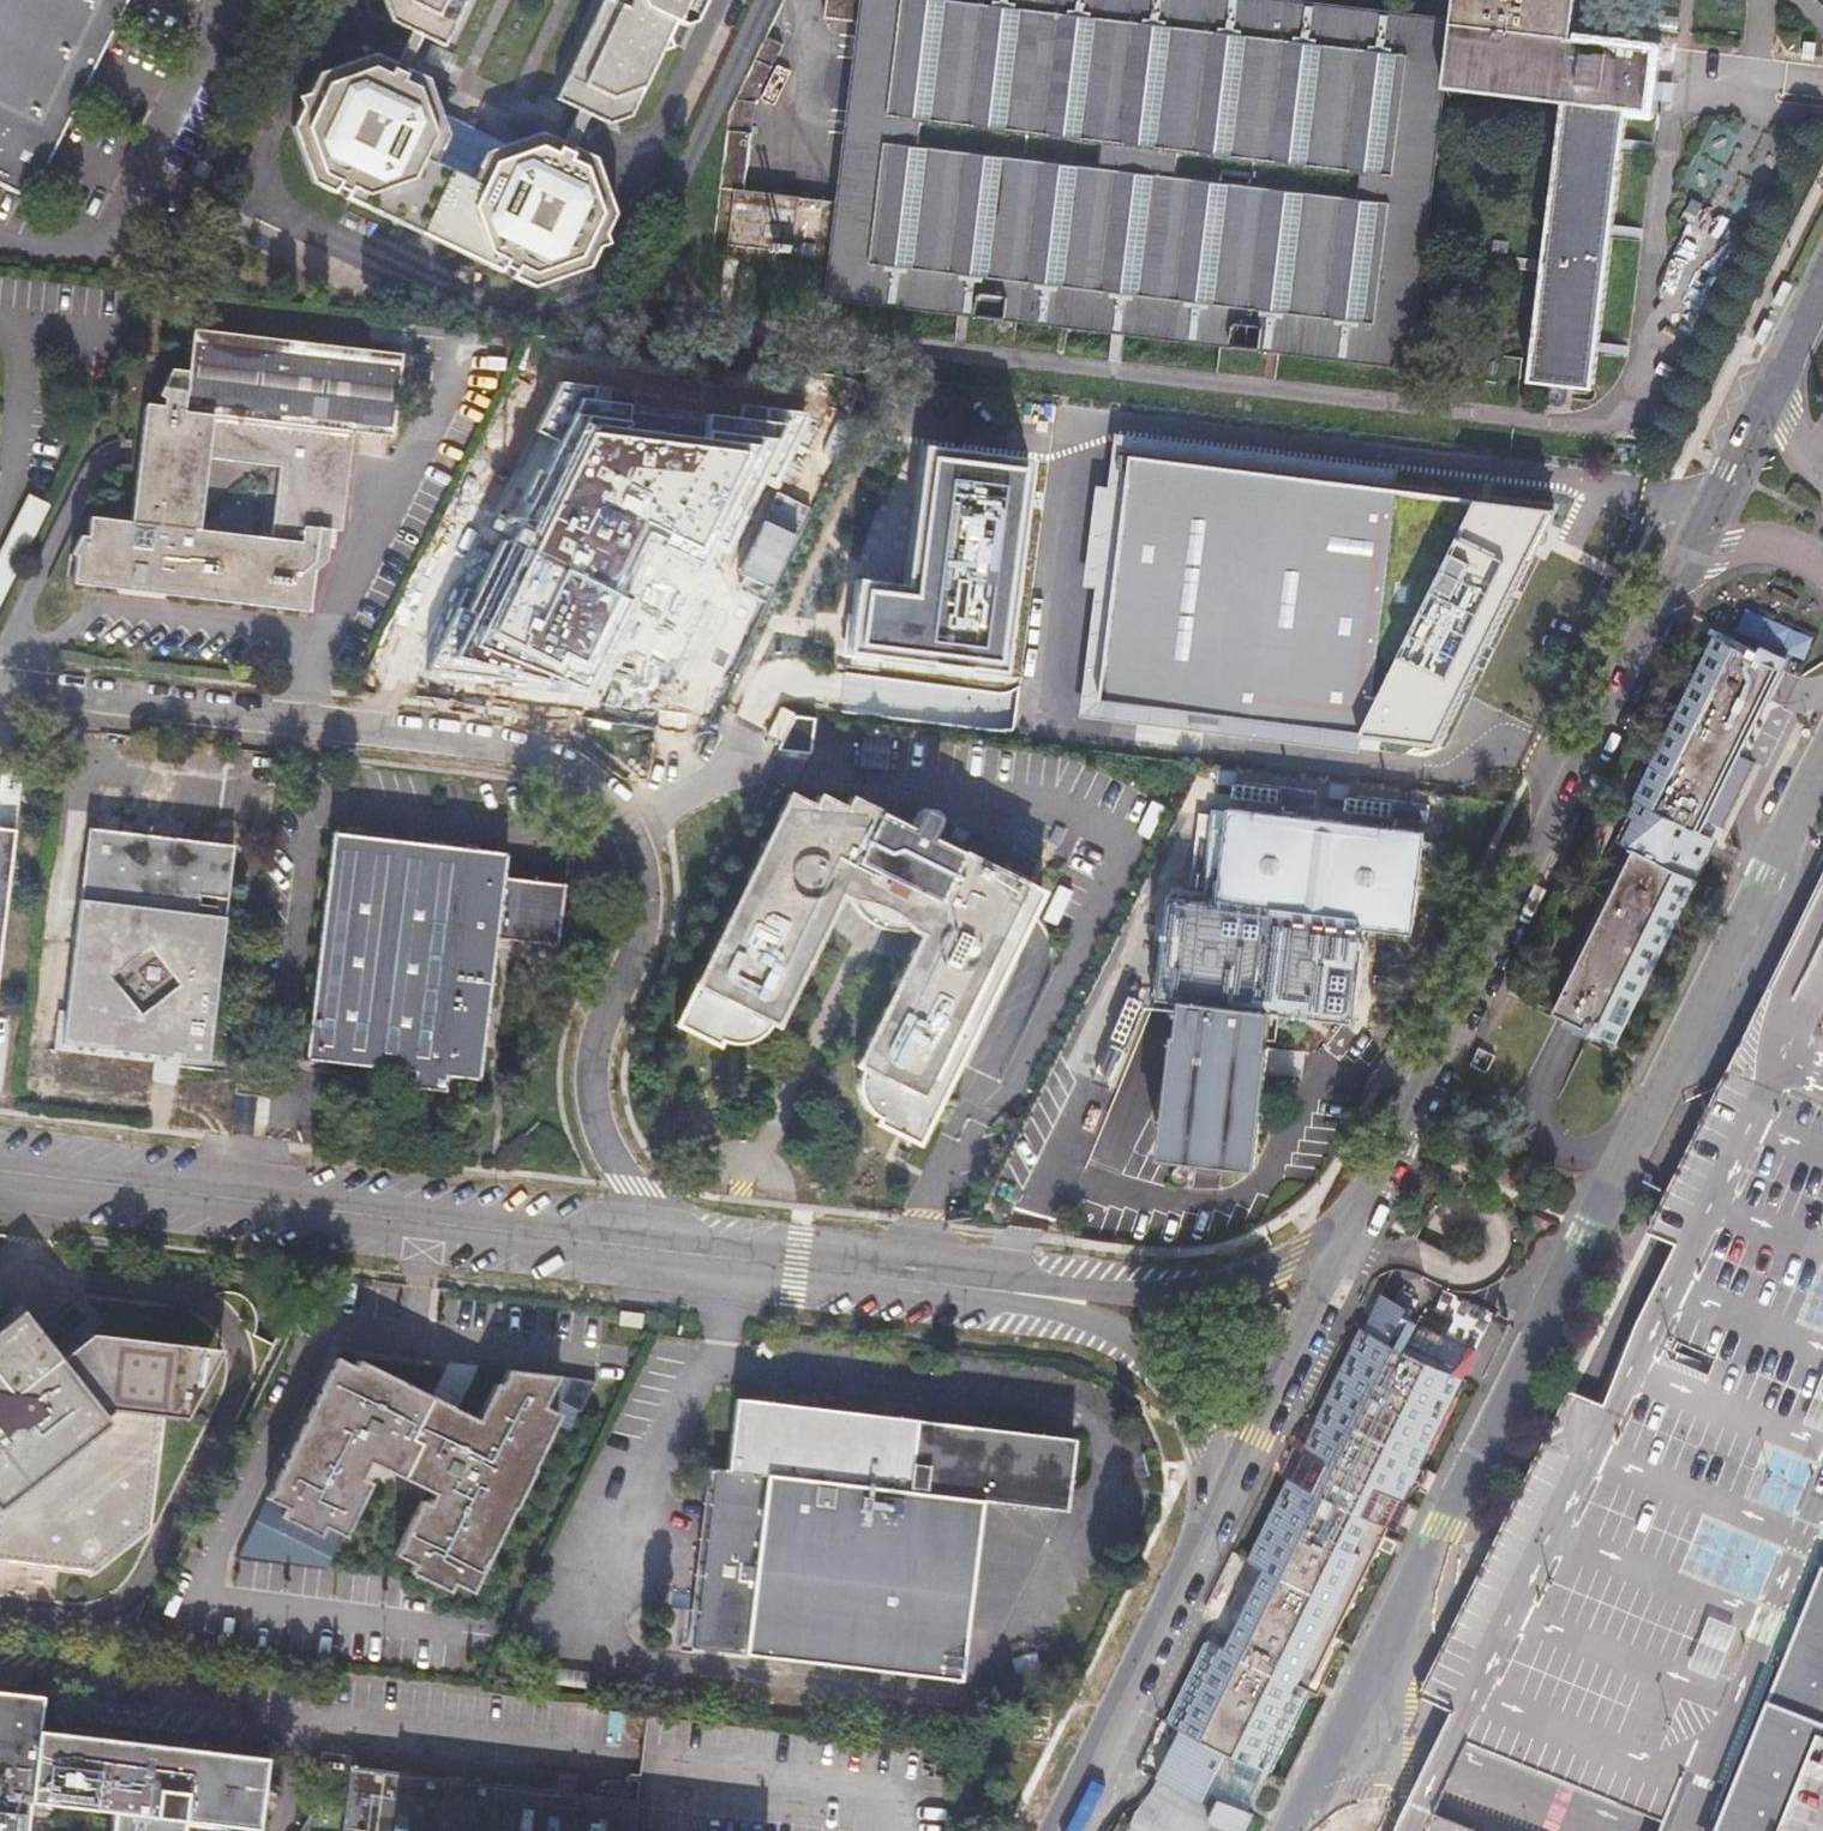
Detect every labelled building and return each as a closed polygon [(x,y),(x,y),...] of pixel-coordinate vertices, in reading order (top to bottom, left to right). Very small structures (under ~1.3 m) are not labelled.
[(32,199),(129,0),(0,0),(0,183),(32,199)] [(410,29),(420,34),(443,46),(464,0),(382,0),(390,20),(410,29)] [(553,99),(574,109),(584,114),(605,124),(628,115),(641,86),(672,21),(681,25),(692,21),(701,0),(608,0),(600,0),(553,99)] [(1438,16),(1306,0),(854,0),(851,28),(830,208),(742,198),(751,109),(770,64),(751,55),(727,103),(717,194),(723,195),(717,246),(824,262),(821,293),(1279,349),(1400,363),(1432,83),(1438,16)] [(1625,105),(1646,107),(1650,65),(1653,41),(1567,32),(1568,26),(1571,0),(1440,0),(1438,16),(1432,83),(1560,98),(1625,105)] [(394,62),(392,67),(402,71),(405,67),(420,34),(410,29),(394,62)] [(401,185),(438,110),(426,77),(405,67),(402,71),(392,67),(394,62),(373,51),(316,70),(306,92),(308,99),(301,102),(290,124),(310,180),(331,191),(333,185),(344,190),(341,195),(401,185)] [(1625,105),(1560,98),(1530,372),(1594,379),(1597,356),(1599,338),(1611,233),(1612,219),(1620,150),(1622,135),(1625,105)] [(584,114),(574,109),(559,142),(556,147),(567,152),(569,147),(584,114)] [(341,195),(499,266),(469,213),(504,142),(438,110),(401,185),(341,195)] [(469,213),(499,266),(496,271),(507,276),(509,271),(528,286),(584,267),(594,245),(592,237),(599,235),(611,213),(590,157),(569,147),(567,152),(556,147),(559,142),(537,131),(504,142),(469,213)] [(79,542),(73,541),(67,560),(74,560),(71,586),(115,591),(118,569),(161,575),(158,597),(307,614),(312,569),(321,552),(325,518),(335,520),(347,420),(385,425),(394,357),(185,331),(179,375),(164,373),(152,404),(159,405),(159,412),(138,410),(124,528),(81,523),(79,542)] [(1220,348),(1218,369),(1248,373),(1251,352),(1220,348)] [(1004,674),(1029,460),(924,447),(907,587),(855,581),(846,656),(1004,674)] [(1439,742),(1554,506),(1478,497),(1111,452),(1082,702),(1361,733),(1439,742)] [(710,589),(722,470),(566,455),(551,609),(727,626),(730,591),(710,589)] [(45,499),(26,489),(0,541),(0,588),(45,499)] [(118,569),(115,591),(158,597),(161,575),(118,569)] [(542,603),(465,593),(452,691),(567,706),(569,690),(551,687),(561,608),(542,606),(542,603)] [(1678,849),(1691,822),(1779,651),(1752,636),(1747,648),(1706,628),(1606,830),(1625,840),(1546,1000),(1609,1031),(1696,858),(1678,849)] [(780,733),(787,719),(790,715),(774,707),(760,734),(776,742),(780,733)] [(771,749),(768,755),(797,758),(803,721),(787,719),(780,733),(776,742),(771,749)] [(0,813),(0,828),(26,830),(30,772),(3,771),(0,813)] [(738,1030),(745,1027),(751,1022),(758,1011),(768,1016),(832,887),(839,890),(841,899),(847,910),(855,917),(867,924),(880,927),(894,926),(900,923),(906,926),(843,1054),(851,1058),(846,1068),(845,1076),(847,1088),(853,1098),(860,1111),(866,1117),(903,1135),(1020,902),(910,847),(914,839),(914,836),(913,832),(909,829),(904,827),(899,827),(896,827),(892,835),(835,807),(830,817),(806,805),(800,817),(771,803),(665,1015),(709,1037),(719,1035),(729,1033),(738,1030)] [(1416,832),(1223,812),(1213,906),(1165,901),(1154,1001),(1182,1003),(1266,1012),(1348,1021),(1358,927),(1406,932),(1416,832)] [(1709,831),(1691,822),(1678,849),(1696,858),(1709,831)] [(0,829),(0,910),(10,831),(0,829)] [(72,1046),(220,1063),(240,853),(98,836),(72,1046)] [(347,840),(320,1066),(427,1078),(425,1093),(457,1097),(459,1083),(496,1087),(513,946),(571,952),(579,890),(520,883),(523,861),(347,840)] [(1703,1823),(1822,1529),(1822,855),(1746,1011),(1415,1683),(1441,1693),(1451,1697),(1440,1719),(1703,1823)] [(1051,885),(1039,920),(1069,930),(1081,895),(1051,885)] [(1266,1012),(1182,1003),(1165,1162),(1239,1170),(1249,1171),(1266,1012)] [(1162,1716),(1170,1720),(1255,1762),(1312,1651),(1377,1519),(1386,1503),(1388,1498),(1390,1493),(1392,1489),(1400,1475),(1405,1463),(1410,1454),(1468,1343),(1435,1326),(1444,1308),(1419,1296),(1410,1313),(1392,1305),(1379,1331),(1352,1318),(1306,1412),(1289,1445),(1286,1450),(1276,1470),(1237,1549),(1251,1555),(1211,1634),(1198,1628),(1155,1713),(1162,1716)] [(102,1572),(140,1538),(158,1413),(189,1416),(214,1346),(94,1333),(67,1355),(28,1307),(0,1331),(0,1561),(102,1572)] [(474,1413),(357,1353),(354,1359),(335,1350),(320,1382),(321,1382),(320,1385),(318,1384),(283,1455),(284,1456),(283,1459),(281,1458),(263,1493),(286,1505),(284,1515),(320,1533),(324,1524),(344,1533),(369,1482),(360,1478),(369,1461),(434,1493),(428,1504),(419,1500),(393,1552),(411,1561),(407,1569),(445,1588),(449,1579),(467,1589),(559,1410),(542,1402),(552,1370),(504,1363),(496,1379),(492,1377),(474,1413)] [(591,1375),(567,1372),(554,1397),(574,1407),(591,1375)] [(708,1464),(689,1638),(950,1666),(970,1485),(1041,1493),(1048,1429),(728,1395),(720,1465),(708,1464)] [(1276,1438),(1289,1445),(1306,1412),(1292,1405),(1276,1438)] [(1418,1458),(1410,1454),(1405,1463),(1400,1475),(1408,1479),(1418,1458)] [(1399,1497),(1390,1493),(1388,1498),(1386,1503),(1377,1519),(1386,1524),(1394,1507),(1399,1497)] [(183,1818),(259,1827),(265,1755),(46,1727),(48,1695),(0,1689),(0,1830),(30,1830),(34,1798),(117,1808),(114,1830),(182,1830),(183,1818)] [(1145,1769),(1201,1797),(1207,1786),(1236,1801),(1255,1762),(1170,1720),(1145,1769)] [(636,1799),(350,1768),(342,1830),(632,1830),(636,1799)] [(1207,1786),(1201,1797),(1195,1809),(1229,1826),(1242,1803),(1236,1801),(1207,1786)]
